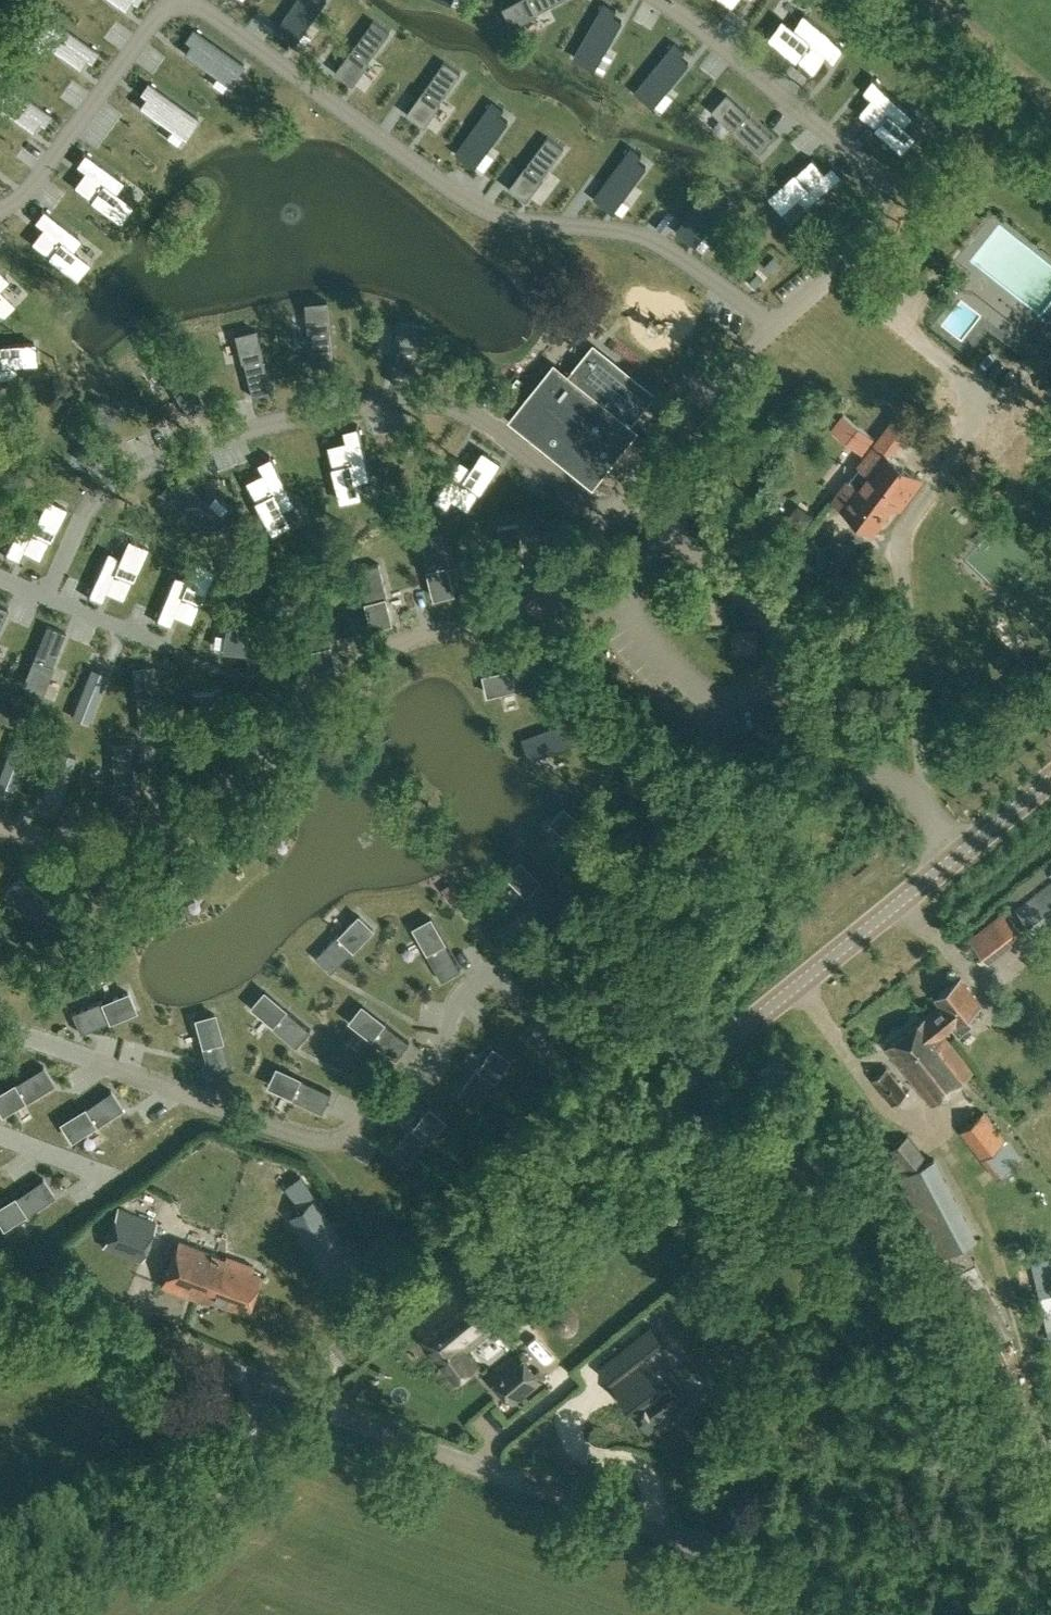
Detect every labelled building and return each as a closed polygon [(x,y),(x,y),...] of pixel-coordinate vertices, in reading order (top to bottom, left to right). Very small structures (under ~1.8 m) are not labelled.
[(97,11),(106,2),(104,0),(86,0),(97,11)] [(276,29),(293,41),(301,29),(303,30),(307,25),(305,24),(307,21),(309,23),(325,0),(296,0),(276,29)] [(503,7),(513,25),(538,13),(537,12),(559,0),(516,0),(503,7)] [(884,22),(851,0),(839,0),(828,16),(869,44),(884,22)] [(574,56),(592,66),(604,45),(607,46),(622,19),(613,14),(616,8),(605,2),(574,56)] [(48,15),(36,32),(48,40),(47,42),(52,45),(53,44),(56,46),(54,48),(79,66),(85,58),(91,62),(99,51),(48,15)] [(374,19),(336,70),(353,83),(369,61),(368,60),(390,31),(374,19)] [(783,21),(770,36),(814,74),(826,59),(834,66),(844,54),(805,21),(795,32),(783,21)] [(192,42),(186,51),(211,69),(213,66),(216,68),(215,70),(220,73),(221,72),(233,80),(245,64),(194,28),(187,38),(192,42)] [(635,90),(652,103),(667,84),(669,86),(689,62),(681,55),(685,50),(675,42),(635,90)] [(424,124),(440,102),(440,101),(461,72),(444,60),(407,112),(424,124)] [(0,80),(0,102),(1,103),(0,105),(5,108),(6,106),(9,109),(7,111),(32,129),(38,121),(44,125),(52,114),(1,78),(0,80)] [(871,98),(859,112),(902,149),(915,135),(902,124),(912,112),(877,83),(873,79),(863,91),(871,98)] [(145,96),(139,104),(164,122),(166,120),(169,122),(168,124),(173,127),(174,125),(186,134),(198,117),(147,81),(140,92),(145,96)] [(773,137),(727,93),(712,109),(733,128),(733,127),(760,152),(773,137)] [(493,101),(457,151),(473,163),(487,143),(490,145),(508,120),(500,114),(504,108),(493,101)] [(691,110),(673,130),(684,139),(702,119),(691,110)] [(548,135),(509,186),(526,199),(543,177),(542,176),(564,147),(548,135)] [(631,146),(595,196),(611,208),(620,196),(622,197),(625,192),(623,191),(626,188),(628,190),(646,165),(638,159),(642,154),(631,146)] [(84,170),(73,185),(120,219),(131,203),(110,188),(119,176),(85,152),(76,164),(84,170)] [(813,157),(770,195),(783,210),(802,192),(812,203),(843,176),(833,164),(825,171),(813,157)] [(654,167),(643,179),(653,188),(664,176),(654,167)] [(759,200),(773,182),(765,176),(751,195),(759,200)] [(714,180),(677,230),(694,242),(708,222),(711,224),(729,199),(720,193),(724,187),(714,180)] [(548,219),(566,199),(551,187),(534,206),(548,219)] [(42,227),(31,242),(76,277),(88,262),(67,246),(76,234),(43,208),(34,221),(42,227)] [(764,221),(781,228),(786,215),(769,209),(764,221)] [(797,238),(807,244),(815,229),(805,224),(797,238)] [(780,264),(773,257),(765,266),(772,272),(780,264)] [(763,280),(757,274),(750,282),(756,288),(763,280)] [(12,302),(0,290),(0,315),(12,302)] [(4,313),(13,323),(29,309),(20,299),(4,313)] [(327,300),(306,302),(309,329),(310,329),(313,365),(333,363),(327,300)] [(288,334),(306,325),(297,307),(279,315),(288,334)] [(397,346),(390,381),(410,385),(421,322),(400,318),(396,346),(397,346)] [(255,328),(235,333),(242,360),(251,395),(270,391),(255,328)] [(11,378),(9,363),(35,361),(34,342),(0,345),(0,379),(11,378)] [(554,364),(512,418),(593,482),(636,429),(629,423),(652,393),(594,346),(570,375),(554,364)] [(891,456),(913,425),(898,414),(837,498),(876,527),(893,504),(901,510),(923,480),(891,456)] [(849,443),(849,444),(864,455),(876,439),(861,427),(847,417),(835,433),(849,443)] [(346,440),(328,444),(342,500),(361,495),(357,479),(371,475),(359,426),(344,430),(346,440)] [(456,464),(434,499),(446,508),(452,499),(468,509),(499,461),(483,451),(469,472),(456,464)] [(261,472),(245,480),(271,531),(288,523),(280,508),(294,501),(270,456),(257,463),(261,472)] [(168,482),(160,492),(207,532),(220,517),(202,501),(204,498),(180,478),(173,486),(168,482)] [(6,551),(4,555),(5,556),(6,554),(18,560),(20,557),(23,551),(40,559),(49,540),(50,541),(51,540),(50,539),(65,508),(48,499),(40,516),(36,523),(25,517),(26,515),(24,514),(6,551)] [(803,530),(814,516),(797,504),(787,518),(803,530)] [(993,507),(941,557),(957,574),(1009,524),(993,507)] [(518,523),(497,527),(507,586),(526,583),(522,558),(524,558),(518,523)] [(1004,533),(968,567),(1002,603),(1038,569),(1004,533)] [(441,534),(421,539),(435,597),(454,592),(448,568),(450,568),(449,566),(441,534)] [(90,589),(87,597),(88,598),(89,596),(102,601),(104,596),(106,592),(123,599),(132,580),(133,581),(134,579),(132,579),(146,547),(129,539),(121,556),(118,563),(106,558),(107,556),(106,555),(90,589)] [(156,620),(155,622),(157,622),(157,620),(170,625),(174,615),(191,622),(199,603),(201,603),(201,602),(200,602),(213,569),(195,562),(188,580),(185,587),(173,582),(174,580),(172,579),(156,620)] [(379,564),(358,569),(366,603),(367,602),(373,627),(392,622),(385,598),(386,597),(387,597),(388,597),(379,564)] [(246,656),(255,593),(243,592),(242,598),(231,597),(227,627),(230,628),(226,654),(246,656)] [(325,612),(304,617),(304,618),(312,650),(317,675),(336,670),(330,646),(333,646),(325,612)] [(47,625),(23,684),(42,692),(53,666),(52,666),(66,632),(47,625)] [(543,663),(485,674),(488,693),(513,688),(513,691),(547,684),(543,663)] [(153,667),(132,669),(139,732),(159,730),(155,694),(156,694),(153,667)] [(112,675),(98,707),(113,714),(128,682),(112,675)] [(102,689),(86,682),(72,716),(89,723),(102,689)] [(215,692),(193,694),(197,753),(216,752),(215,727),(216,727),(217,727),(215,692)] [(580,717),(521,739),(522,740),(524,739),(530,755),(551,747),(552,749),(587,737),(580,717)] [(19,775),(32,741),(15,735),(2,769),(19,775)] [(136,809),(131,745),(111,747),(114,783),(113,783),(115,810),(136,809)] [(76,757),(60,751),(47,786),(63,792),(76,757)] [(564,806),(551,821),(570,837),(568,839),(594,862),(609,846),(564,806)] [(521,860),(508,874),(525,891),(523,893),(547,918),(563,903),(521,860)] [(19,877),(6,893),(54,933),(54,932),(53,931),(64,918),(46,903),(48,901),(19,877)] [(1016,908),(1036,931),(1050,918),(1050,879),(1016,908)] [(451,882),(442,888),(451,901),(460,894),(451,882)] [(970,938),(989,963),(1024,935),(1005,911),(970,938)] [(340,931),(316,957),(331,972),(373,928),(359,916),(359,915),(342,933),(340,931)] [(431,918),(414,927),(427,949),(425,950),(428,955),(442,980),(461,970),(431,918)] [(942,1006),(929,1015),(944,1034),(953,1028),(959,1036),(973,1024),(966,1015),(982,1002),(961,976),(935,997),(942,1006)] [(265,991),(253,1006),(272,1022),(270,1024),(274,1027),(297,1046),(311,1030),(265,991)] [(104,999),(72,1013),(80,1033),(135,1009),(128,992),(127,992),(105,1002),(104,999)] [(362,1005),(351,1020),(370,1036),(369,1037),(396,1059),(410,1042),(362,1005)] [(888,1048),(931,1103),(972,1070),(944,1034),(929,1015),(888,1048)] [(215,1016),(196,1021),(203,1045),(201,1045),(202,1048),(204,1058),(210,1079),(231,1073),(215,1016)] [(478,1067),(458,1095),(476,1108),(510,1058),(495,1048),(494,1047),(480,1068),(478,1067)] [(10,1061),(0,1053),(0,1074),(10,1061)] [(0,1092),(0,1109),(2,1113),(23,1100),(25,1102),(55,1084),(43,1066),(0,1092)] [(277,1068),(270,1085),(292,1095),(291,1097),(293,1098),(323,1112),(332,1093),(278,1067),(277,1068)] [(873,1079),(893,1103),(907,1092),(887,1067),(873,1079)] [(113,1091),(62,1122),(72,1139),(93,1126),(94,1128),(96,1127),(124,1110),(113,1091)] [(413,1125),(391,1152),(408,1166),(445,1119),(430,1107),(415,1127),(413,1125)] [(961,1131),(996,1178),(1023,1158),(987,1109),(961,1131)] [(890,1163),(900,1175),(926,1156),(909,1135),(890,1151),(896,1158),(890,1163)] [(935,1160),(902,1178),(898,1180),(939,1260),(977,1240),(935,1160)] [(0,1206),(0,1221),(4,1227),(25,1213),(26,1215),(53,1197),(55,1196),(43,1178),(0,1206)] [(288,1216),(314,1253),(342,1234),(316,1196),(288,1216)] [(157,1221),(118,1207),(102,1247),(141,1262),(157,1221)] [(179,1239),(161,1285),(203,1302),(222,1250),(224,1251),(230,1238),(228,1237),(216,1232),(209,1251),(179,1239)] [(222,1250),(203,1302),(209,1304),(211,1299),(246,1313),(261,1274),(252,1271),(254,1264),(227,1254),(227,1252),(224,1251),(222,1250)] [(417,1327),(456,1378),(475,1363),(466,1351),(494,1329),(464,1290),(417,1327)] [(647,1329),(616,1353),(617,1354),(628,1368),(618,1376),(627,1387),(621,1392),(636,1412),(643,1407),(647,1413),(650,1411),(659,1422),(660,1423),(684,1405),(643,1357),(660,1344),(647,1329)] [(490,1379),(513,1405),(543,1381),(520,1354),(490,1379)]
